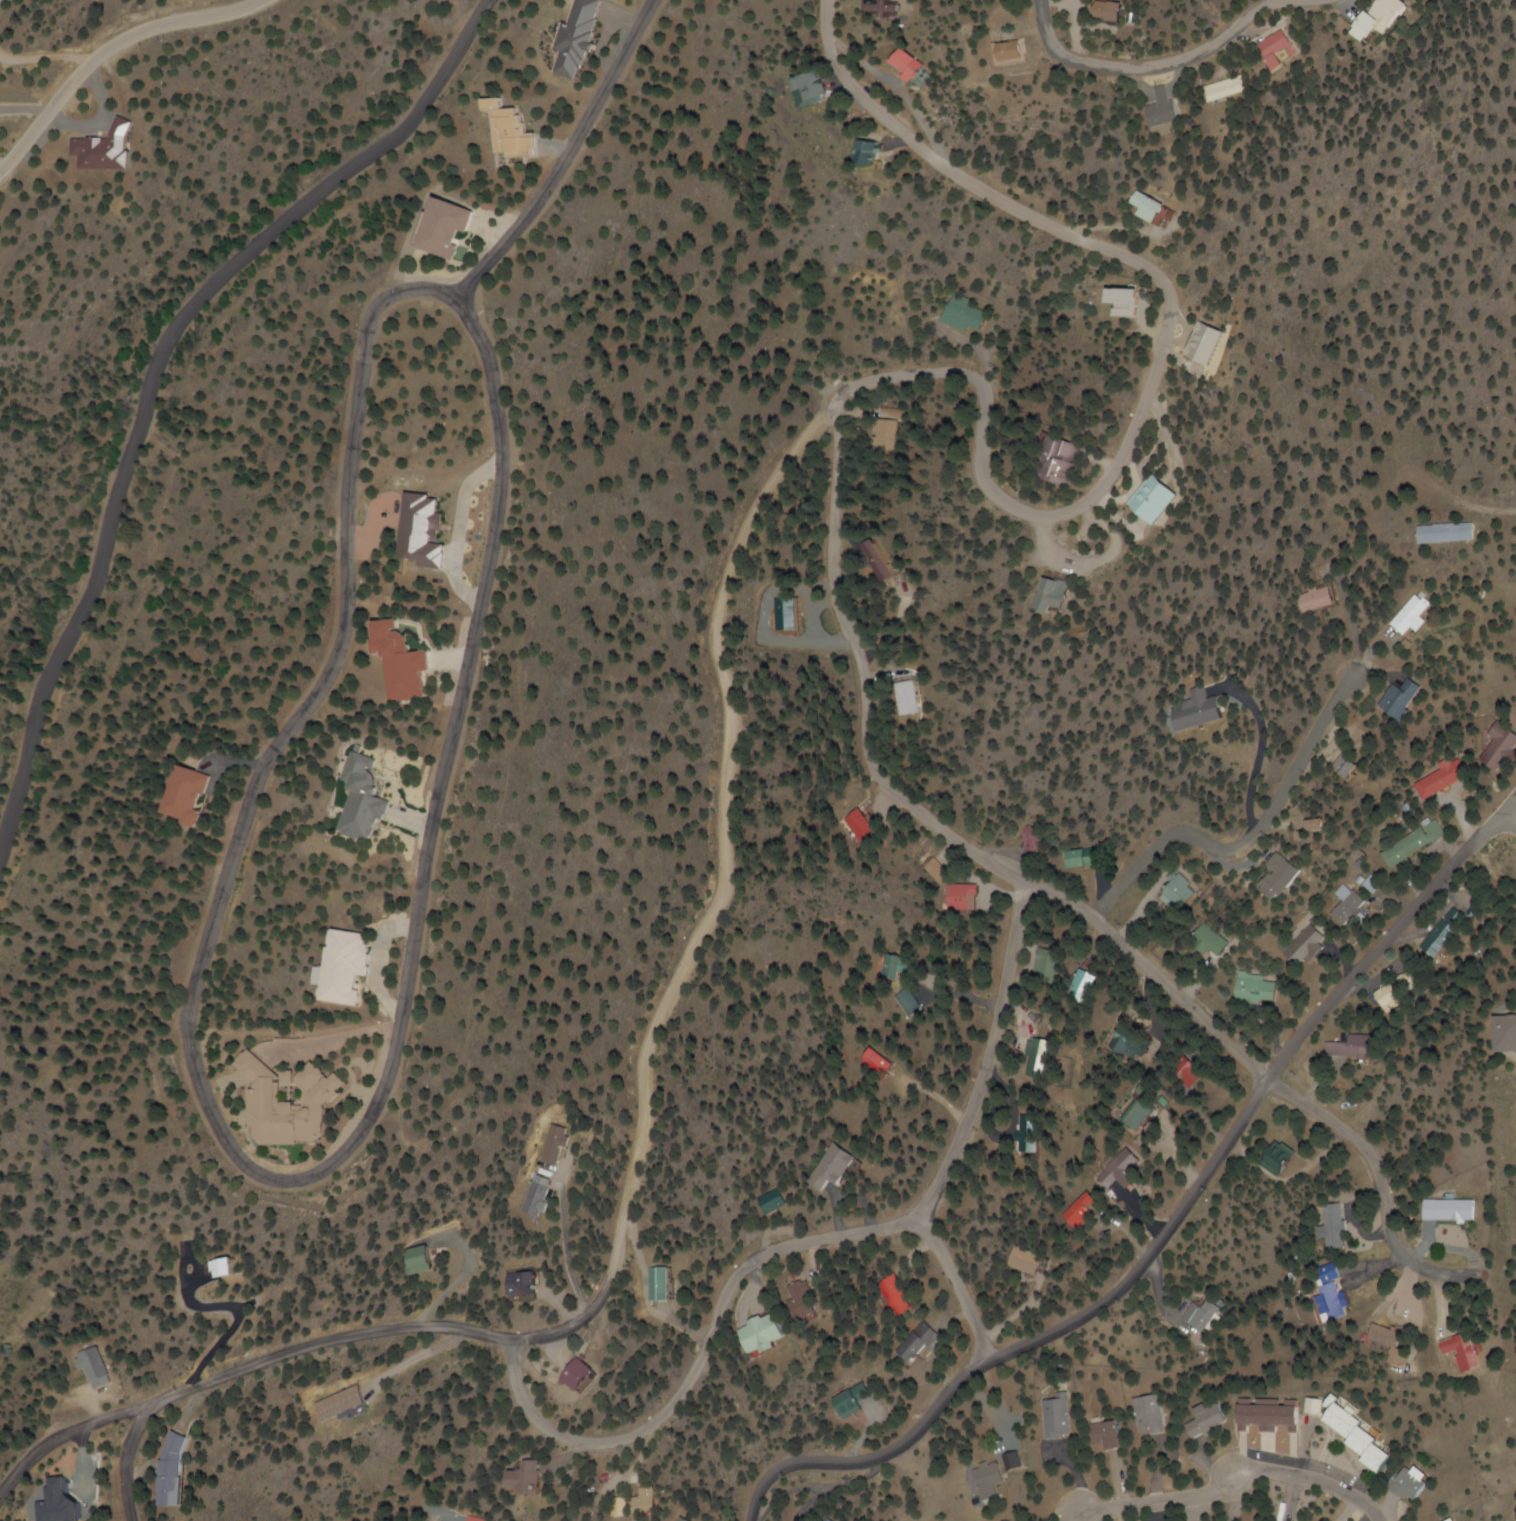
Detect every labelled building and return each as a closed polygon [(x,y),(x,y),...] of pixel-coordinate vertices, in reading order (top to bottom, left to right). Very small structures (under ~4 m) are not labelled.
[(1095,18),(1122,25),(1126,7),(1100,0),(1095,18)] [(1363,25),(1373,34),(1398,8),(1389,0),(1369,0),(1357,13),(1366,22),(1363,25)] [(1296,60),(1288,51),(1297,43),(1284,28),(1264,46),(1285,69),(1296,60)] [(1004,63),(1029,58),(1025,40),(1001,45),(1004,63)] [(915,82),(927,64),(906,50),(898,63),(911,71),(907,77),(915,82)] [(833,96),(822,71),(809,77),(819,101),(833,96)] [(1256,91),(1250,74),(1212,87),(1217,104),(1256,91)] [(1164,105),(1154,107),(1159,128),(1189,122),(1184,99),(1176,101),(1172,85),(1160,87),(1164,105)] [(500,110),(501,156),(541,155),(540,135),(528,135),(527,107),(507,108),(507,98),(491,99),(491,110),(500,110)] [(882,163),(886,143),(869,139),(865,160),(882,163)] [(1145,215),(1164,224),(1173,205),(1141,191),(1136,203),(1148,209),(1145,215)] [(459,261),(479,210),(441,196),(421,247),(459,261)] [(1141,316),(1141,289),(1114,289),(1114,316),(1141,316)] [(973,299),(957,295),(949,321),(987,333),(993,313),(971,306),(973,299)] [(895,420),(878,420),(878,450),(895,450),(895,420)] [(1088,443),(1052,436),(1043,477),(1080,485),(1088,443)] [(1166,527),(1190,495),(1159,471),(1135,502),(1166,527)] [(403,558),(425,561),(425,567),(448,570),(450,545),(445,544),(449,515),(443,514),(445,497),(410,493),(403,558)] [(1477,523),(1420,526),(1421,544),(1478,541),(1477,523)] [(888,563),(876,541),(867,546),(879,568),(888,563)] [(1077,610),(1078,580),(1051,579),(1050,610),(1077,610)] [(1309,614),(1343,603),(1336,584),(1303,596),(1309,614)] [(1414,627),(1422,632),(1429,622),(1423,618),(1432,605),(1414,593),(1392,627),(1408,637),(1414,627)] [(801,632),(801,598),(776,598),(776,632),(801,632)] [(379,621),(380,654),(390,654),(392,701),(427,700),(426,672),(435,672),(434,651),(411,652),(409,620),(379,621)] [(923,719),(913,679),(896,684),(906,724),(923,719)] [(1427,687),(1411,679),(1405,690),(1395,685),(1383,706),(1409,721),(1427,687)] [(1190,733),(1234,718),(1226,696),(1214,700),(1209,686),(1194,691),(1198,703),(1182,708),(1190,733)] [(1510,772),(1515,761),(1515,730),(1501,721),(1492,736),(1498,739),(1487,759),(1510,772)] [(373,796),(379,776),(372,773),(377,760),(355,752),(346,780),(356,784),(340,832),(369,842),(377,818),(383,820),(390,802),(373,796)] [(1333,768),(1356,781),(1364,765),(1342,753),(1333,768)] [(1471,778),(1459,756),(1440,766),(1443,771),(1417,784),(1426,801),(1471,778)] [(196,826),(211,775),(180,766),(165,817),(196,826)] [(880,829),(859,808),(845,822),(867,843),(880,829)] [(1381,851),(1391,869),(1448,837),(1438,819),(1381,851)] [(1321,822),(1322,829),(1329,829),(1329,821),(1321,822)] [(1029,852),(1048,852),(1048,829),(1029,829),(1029,852)] [(1070,852),(1072,869),(1110,863),(1107,846),(1070,852)] [(1264,889),(1282,901),(1304,870),(1278,853),(1268,867),(1275,873),(1264,889)] [(941,887),(952,876),(935,858),(924,869),(941,887)] [(1167,879),(1173,885),(1161,897),(1178,914),(1198,895),(1175,872),(1167,879)] [(975,896),(980,896),(980,885),(949,885),(949,910),(975,910),(975,896)] [(1368,903),(1353,889),(1330,914),(1346,928),(1368,903)] [(1448,919),(1460,927),(1467,916),(1456,908),(1448,919)] [(1325,938),(1308,924),(1290,945),(1285,941),(1278,950),(1298,967),(1309,954),(1317,961),(1327,949),(1320,943),(1325,938)] [(1192,940),(1219,959),(1230,944),(1203,925),(1192,940)] [(359,1007),(364,976),(366,977),(372,935),(331,929),(325,968),(313,966),(310,985),(321,987),(319,1001),(359,1007)] [(1033,972),(1055,982),(1067,955),(1045,945),(1033,972)] [(1409,1002),(1405,997),(1422,985),(1411,969),(1377,994),(1392,1015),(1409,1002)] [(1094,994),(1099,974),(1079,970),(1075,990),(1094,994)] [(1264,974),(1238,973),(1237,1001),(1277,1002),(1278,983),(1263,983),(1264,974)] [(1505,1053),(1515,1052),(1515,1016),(1504,1016),(1505,1053)] [(1149,1047),(1125,1024),(1109,1041),(1130,1061),(1136,1054),(1140,1057),(1149,1047)] [(1057,1043),(1034,1036),(1023,1073),(1045,1081),(1057,1043)] [(1325,1056),(1382,1056),(1382,1036),(1348,1036),(1348,1043),(1325,1043),(1325,1056)] [(256,1142),(263,1145),(321,1145),(325,1135),(330,1129),(330,1114),(334,1105),(342,1097),(347,1084),(347,1082),(337,1072),(331,1079),(313,1062),(299,1077),(293,1071),(285,1071),(282,1080),(250,1050),(239,1061),(239,1074),(250,1085),(256,1087),(251,1092),(252,1126),(256,1130),(256,1142)] [(874,1062),(890,1074),(897,1065),(882,1052),(874,1062)] [(571,1147),(575,1129),(551,1124),(542,1162),(562,1167),(567,1146),(571,1147)] [(812,1183),(826,1192),(831,1183),(842,1189),(861,1157),(837,1142),(812,1183)] [(1277,1179),(1297,1158),(1281,1143),(1261,1164),(1277,1179)] [(1134,1172),(1144,1160),(1129,1147),(1100,1179),(1114,1191),(1120,1184),(1130,1192),(1142,1179),(1134,1172)] [(548,1202),(554,1181),(534,1175),(523,1211),(550,1218),(554,1204),(548,1202)] [(761,1198),(768,1215),(792,1206),(785,1188),(761,1198)] [(1095,1206),(1100,1205),(1098,1197),(1067,1204),(1072,1226),(1098,1221),(1095,1206)] [(1427,1200),(1427,1221),(1474,1221),(1474,1200),(1427,1200)] [(1343,1205),(1323,1206),(1325,1250),(1345,1249),(1343,1205)] [(443,1271),(437,1246),(411,1252),(417,1277),(443,1271)] [(1012,1268),(1046,1278),(1052,1257),(1018,1247),(1012,1268)] [(232,1282),(249,1276),(242,1257),(218,1266),(222,1275),(229,1273),(232,1282)] [(670,1268),(647,1268),(647,1302),(671,1302),(670,1268)] [(547,1297),(546,1273),(514,1275),(516,1300),(547,1297)] [(916,1309),(893,1275),(877,1286),(900,1319),(916,1309)] [(788,1286),(800,1318),(817,1311),(805,1279),(788,1286)] [(1317,1325),(1346,1317),(1336,1280),(1314,1286),(1317,1296),(1310,1297),(1317,1325)] [(1226,1310),(1207,1297),(1189,1323),(1212,1339),(1227,1318),(1222,1315),(1226,1310)] [(791,1338),(782,1313),(740,1327),(749,1355),(765,1350),(767,1356),(781,1351),(779,1342),(791,1338)] [(892,1349),(911,1366),(938,1336),(920,1319),(892,1349)] [(1400,1353),(1407,1335),(1374,1323),(1367,1340),(1400,1353)] [(1458,1353),(1463,1373),(1482,1369),(1475,1334),(1440,1342),(1443,1356),(1458,1353)] [(113,1385),(102,1349),(82,1355),(94,1391),(113,1385)] [(589,1395),(605,1375),(586,1360),(570,1380),(589,1395)] [(874,1396),(865,1383),(835,1403),(848,1421),(867,1409),(863,1403),(874,1396)] [(313,1404),(322,1426),(369,1406),(359,1384),(313,1404)] [(1133,1398),(1135,1435),(1162,1434),(1161,1397),(1133,1398)] [(1068,1435),(1067,1400),(1040,1401),(1041,1436),(1068,1435)] [(1196,1421),(1187,1425),(1192,1440),(1231,1426),(1224,1405),(1194,1415),(1196,1421)] [(1329,1422),(1355,1442),(1351,1446),(1369,1459),(1366,1462),(1385,1477),(1399,1459),(1381,1444),(1386,1438),(1342,1405),(1329,1422)] [(1307,1428),(1307,1408),(1243,1406),(1243,1426),(1307,1428)] [(1123,1449),(1118,1421),(1089,1426),(1093,1453),(1123,1449)] [(194,1508),(194,1435),(164,1435),(164,1508),(194,1508)] [(1008,1473),(1024,1469),(1020,1453),(1004,1457),(1008,1473)] [(533,1471),(518,1473),(520,1493),(532,1491),(533,1498),(550,1496),(546,1461),(532,1463),(533,1471)] [(1001,1498),(996,1486),(1006,1482),(998,1461),(973,1471),(985,1504),(1001,1498)] [(1415,1472),(1412,1469),(1394,1486),(1413,1505),(1436,1484),(1420,1467),(1415,1472)] [(624,1501),(626,1517),(633,1517),(631,1501),(624,1501)]
